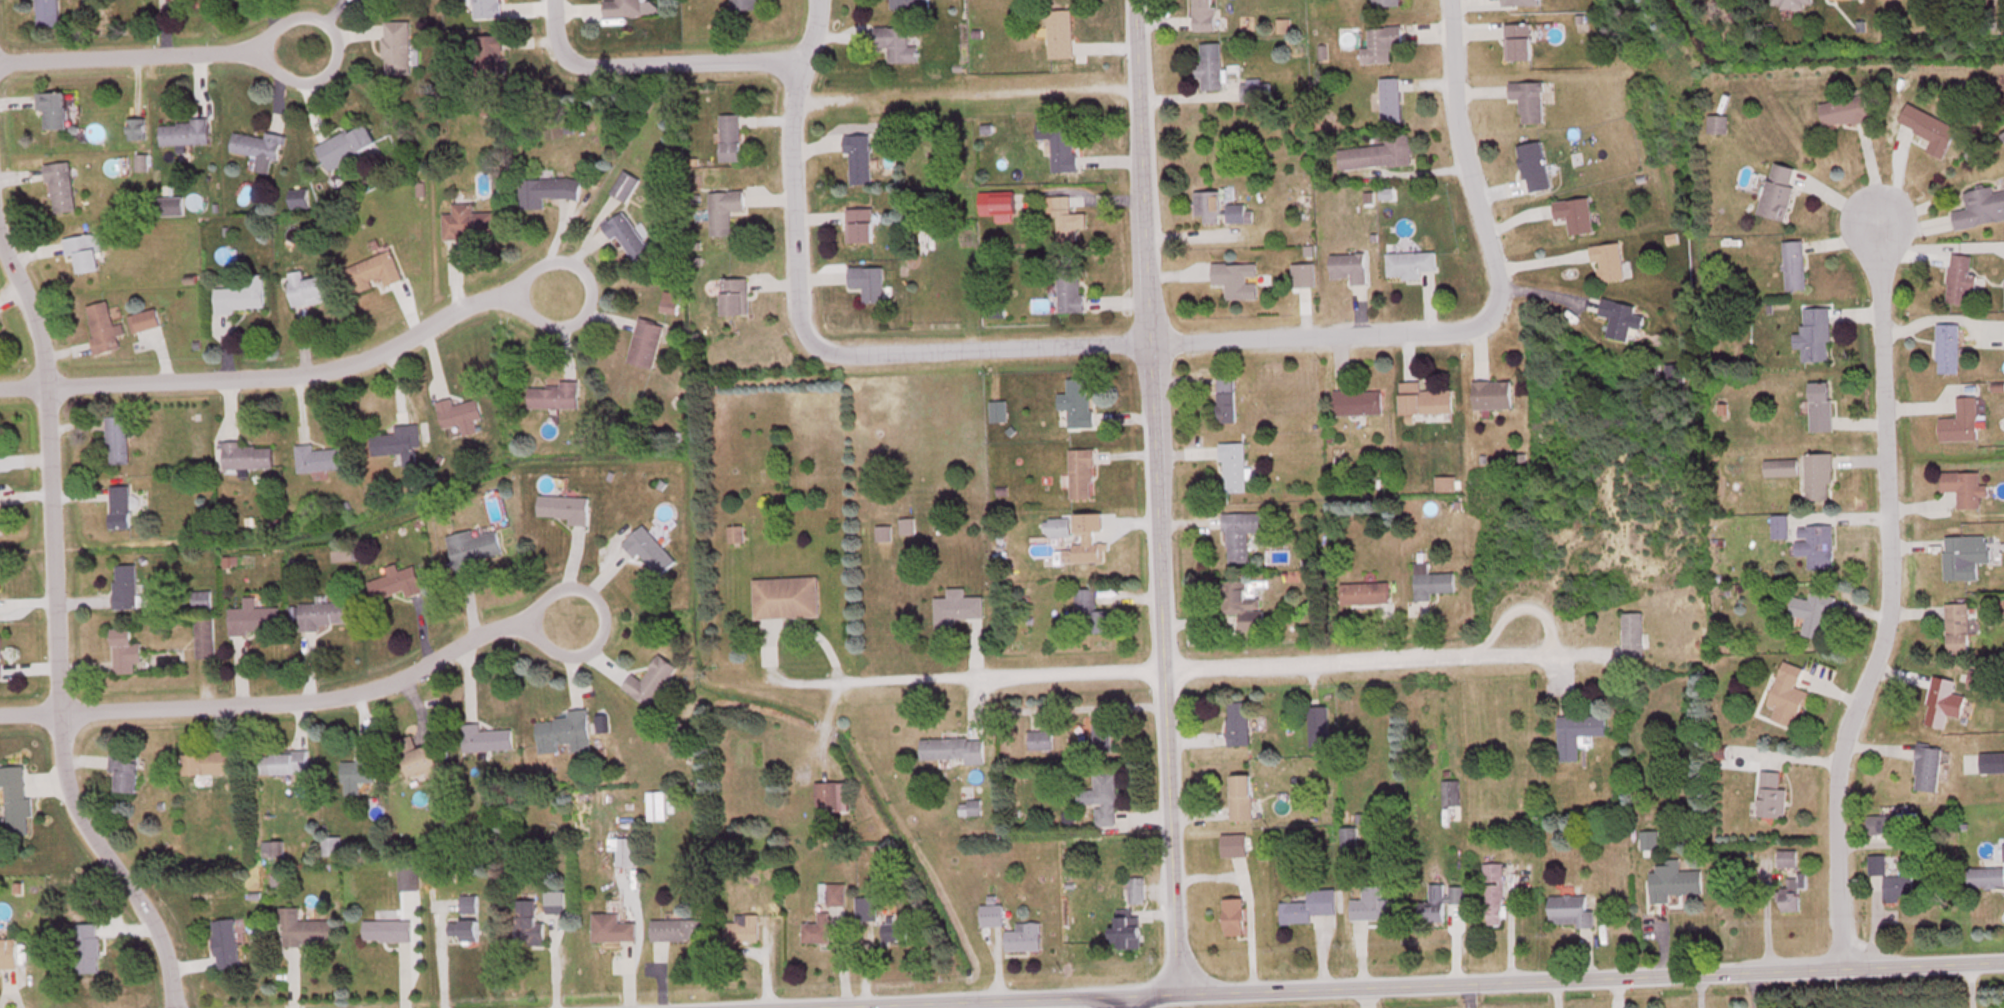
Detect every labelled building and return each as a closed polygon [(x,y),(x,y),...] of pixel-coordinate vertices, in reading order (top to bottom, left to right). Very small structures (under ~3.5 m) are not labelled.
[(58,26),(58,0),(34,0),(35,27),(58,26)] [(502,16),(502,0),(473,0),(473,17),(502,16)] [(604,15),(644,14),(644,0),(603,0),(604,15)] [(1211,0),(1192,0),(1192,29),(1214,29),(1214,5),(1211,5),(1211,0)] [(1071,57),(1071,8),(1048,8),(1048,57),(1071,57)] [(383,73),(410,73),(410,20),(383,20),(383,73)] [(1505,58),(1530,58),(1530,22),(1505,22),(1505,58)] [(907,25),(873,25),(873,47),(887,47),(888,61),(918,60),(918,44),(908,44),(907,25)] [(1360,62),(1390,62),(1390,46),(1401,46),(1401,25),(1368,25),(1368,46),(1360,46),(1360,62)] [(474,34),(474,89),(501,89),(501,34),(474,34)] [(1222,42),(1200,42),(1200,63),(1198,63),(1198,87),(1222,87),(1222,42)] [(1400,76),(1380,76),(1380,120),(1400,119),(1400,76)] [(1508,100),(1521,100),(1521,121),(1543,121),(1543,81),(1508,81),(1508,100)] [(43,109),(43,128),(65,128),(65,92),(36,92),(36,109),(43,109)] [(1868,118),(1864,94),(1818,102),(1823,126),(1868,118)] [(1927,150),(1943,157),(1957,125),(1907,102),(1898,122),(1933,137),(1927,150)] [(739,160),(739,112),(720,112),(720,160),(739,160)] [(1708,114),(1708,131),(1726,131),(1726,114),(1708,114)] [(208,120),(160,120),(160,144),(208,144),(208,120)] [(1074,170),(1073,120),(1036,121),(1037,149),(1051,149),(1052,171),(1074,170)] [(375,144),(364,121),(316,145),(327,167),(375,144)] [(230,152),(257,157),(255,170),(269,173),(272,158),(279,159),(284,135),(265,132),(264,136),(233,131),(230,152)] [(1385,144),(1338,147),(1340,168),(1412,163),(1410,132),(1384,134),(1385,144)] [(869,133),(843,134),(844,153),(848,153),(849,183),(870,182),(869,133)] [(1517,144),(1527,192),(1551,187),(1540,139),(1517,144)] [(73,209),(70,161),(45,163),(49,211),(73,209)] [(1797,167),(1772,161),(1759,213),(1784,219),(1797,167)] [(542,208),(542,197),(579,197),(579,177),(520,178),(520,208),(542,208)] [(1954,228),(2003,219),(2003,189),(1994,190),(1993,185),(1963,190),(1967,208),(1951,210),(1954,228)] [(1203,222),(1221,222),(1221,189),(1194,189),(1194,214),(1203,214),(1203,222)] [(709,191),(710,235),(731,234),(730,210),(743,209),(743,190),(709,191)] [(1014,190),(978,190),(978,221),(1014,221),(1014,190)] [(1069,195),(1045,195),(1046,213),(1055,212),(1055,237),(1086,236),(1086,212),(1070,212),(1069,195)] [(155,196),(155,214),(182,214),(182,196),(155,196)] [(1570,233),(1593,231),(1589,196),(1553,200),(1555,218),(1568,216),(1570,233)] [(442,213),(443,238),(473,237),(473,231),(492,231),(492,212),(473,212),(473,202),(451,203),(452,213),(442,213)] [(1250,221),(1250,210),(1244,210),(1245,202),(1225,202),(1225,221),(1250,221)] [(872,207),(846,207),(846,241),(872,241),(872,207)] [(602,223),(614,245),(620,241),(632,261),(649,251),(625,209),(602,223)] [(63,237),(65,254),(73,253),(75,272),(100,269),(96,233),(63,237)] [(1803,239),(1783,240),(1785,290),(1805,289),(1803,239)] [(1623,278),(1620,242),(1590,244),(1592,263),(1596,262),(1597,280),(1623,278)] [(372,287),(370,280),(381,276),(384,285),(401,280),(392,251),(346,265),(354,292),(372,287)] [(1387,251),(1387,277),(1422,277),(1422,270),(1437,270),(1437,251),(1387,251)] [(1330,253),(1330,277),(1349,277),(1349,284),(1365,284),(1365,253),(1330,253)] [(1967,304),(1968,287),(1974,288),(1975,275),(1969,274),(1971,254),(1950,253),(1946,302),(1967,304)] [(1080,311),(1080,262),(1057,262),(1057,312),(1080,311)] [(1211,283),(1225,283),(1225,298),(1256,298),(1256,282),(1245,282),(1245,262),(1211,262),(1211,283)] [(1291,262),(1291,287),(1314,287),(1314,262),(1291,262)] [(861,302),(882,302),(882,266),(847,266),(847,287),(861,287),(861,302)] [(291,306),(327,300),(324,275),(304,278),(303,269),(286,272),(291,306)] [(213,287),(214,310),(263,309),(263,274),(245,274),(245,287),(213,287)] [(720,278),(720,315),(747,314),(747,278),(720,278)] [(1636,304),(1602,297),(1599,315),(1610,317),(1606,336),(1627,341),(1630,326),(1641,328),(1644,314),(1634,312),(1636,304)] [(119,348),(116,333),(122,332),(120,323),(113,325),(107,300),(84,305),(95,354),(119,348)] [(1801,361),(1829,361),(1829,307),(1801,307),(1801,361)] [(131,332),(159,326),(155,308),(127,315),(131,332)] [(627,363),(652,369),(663,324),(638,318),(627,363)] [(1958,372),(1958,323),(1936,323),(1936,372),(1958,372)] [(1683,382),(1683,363),(1666,363),(1666,382),(1683,382)] [(1216,421),(1234,421),(1234,375),(1216,375),(1216,421)] [(1057,408),(1067,408),(1067,427),(1090,427),(1089,378),(1066,379),(1066,394),(1057,394),(1057,408)] [(577,381),(559,381),(559,386),(528,386),(528,408),(577,408),(577,381)] [(1472,409),(1510,409),(1510,381),(1472,381),(1472,409)] [(1420,382),(1399,382),(1399,413),(1452,413),(1452,389),(1420,389),(1420,382)] [(1832,432),(1832,383),(1809,383),(1809,432),(1832,432)] [(1332,414),(1381,414),(1381,389),(1332,389),(1332,414)] [(1957,396),(1957,418),(1939,418),(1939,440),(1976,440),(1976,396),(1957,396)] [(442,428),(460,424),(463,436),(476,433),(473,420),(481,418),(477,398),(453,404),(451,397),(436,401),(442,428)] [(990,420),(1005,420),(1005,401),(990,401),(990,420)] [(127,462),(126,415),(106,416),(107,463),(127,462)] [(395,425),(395,433),(370,435),(372,455),(401,453),(402,466),(416,465),(414,446),(419,446),(418,424),(395,425)] [(223,441),(223,468),(272,467),(272,445),(240,445),(240,441),(223,441)] [(345,467),(343,446),(314,449),(313,442),(295,444),(298,472),(345,467)] [(1244,442),(1221,442),(1221,491),(1244,491),(1244,442)] [(1068,499),(1094,499),(1093,448),(1068,449),(1068,499)] [(1804,499),(1832,499),(1832,453),(1804,453),(1804,499)] [(1957,508),(1980,508),(1980,497),(1988,497),(1988,484),(1979,485),(1979,471),(1940,472),(1941,491),(1957,491),(1957,508)] [(108,528),(130,528),(129,485),(108,486),(108,528)] [(569,516),(569,524),(587,525),(588,496),(538,495),(538,516),(569,516)] [(1224,513),(1225,562),(1248,562),(1247,532),(1261,531),(1260,512),(1224,513)] [(1103,561),(1102,541),(1094,542),(1093,531),(1102,530),(1102,513),(1043,515),(1044,536),(1072,535),(1072,549),(1055,549),(1055,562),(1103,561)] [(1833,567),(1832,524),(1797,525),(1796,513),(1771,514),(1772,539),(1795,538),(1796,555),(1808,554),(1808,568),(1833,567)] [(900,518),(900,533),(913,533),(913,518),(900,518)] [(675,561),(644,524),(622,542),(634,556),(639,552),(658,575),(675,561)] [(876,526),(876,540),(890,540),(890,526),(876,526)] [(474,567),(472,559),(501,553),(496,530),(473,536),(472,529),(447,535),(456,571),(474,567)] [(1943,536),(1944,579),(1977,579),(1976,562),(1988,561),(1988,535),(1943,536)] [(1428,572),(1428,561),(1413,561),(1414,598),(1431,598),(1431,591),(1454,591),(1453,571),(1428,572)] [(136,564),(113,564),(113,607),(136,607),(136,564)] [(390,574),(368,580),(373,599),(404,590),(405,596),(423,591),(415,564),(398,569),(397,566),(388,569),(390,574)] [(753,577),(754,617),(819,616),(818,576),(753,577)] [(1261,597),(1254,597),(1254,579),(1222,579),(1222,613),(1239,613),(1239,629),(1261,629),(1261,597)] [(1388,581),(1339,582),(1340,603),(1389,602),(1388,581)] [(952,618),(984,617),(983,596),(964,596),(964,587),(947,587),(948,596),(934,596),(935,627),(953,626),(952,618)] [(1074,588),(1075,623),(1089,622),(1090,631),(1110,631),(1109,609),(1095,609),(1095,587),(1074,588)] [(210,610),(210,590),(192,590),(192,610),(210,610)] [(1832,595),(1809,591),(1808,597),(1792,595),(1789,614),(1805,616),(1801,634),(1824,638),(1832,595)] [(229,632),(279,631),(279,606),(256,606),(256,595),(243,596),(244,607),(229,607),(229,632)] [(319,630),(319,622),(350,622),(349,601),(300,602),(300,630),(319,630)] [(1969,602),(1946,602),(1946,654),(1969,654),(1969,602)] [(1643,611),(1623,611),(1623,656),(1643,656),(1643,611)] [(196,657),(213,657),(213,617),(196,617),(196,657)] [(111,627),(113,672),(134,672),(133,661),(141,661),(141,642),(131,642),(130,627),(111,627)] [(642,679),(631,672),(621,687),(650,706),(676,665),(658,654),(642,679)] [(1767,704),(1775,707),(1771,720),(1795,728),(1808,691),(1795,687),(1802,667),(1783,660),(1767,704)] [(1987,673),(1972,669),(1967,685),(1982,689),(1987,673)] [(1925,724),(1944,727),(1946,714),(1961,716),(1965,695),(1952,693),(1954,679),(1932,675),(1925,724)] [(1227,701),(1227,744),(1247,744),(1247,701),(1227,701)] [(1310,706),(1310,745),(1327,745),(1327,706),(1310,706)] [(537,720),(539,754),(561,753),(560,744),(570,744),(571,751),(589,750),(587,709),(569,710),(569,718),(537,720)] [(1558,715),(1559,760),(1579,760),(1578,735),(1605,735),(1605,714),(1558,715)] [(480,729),(480,723),(463,724),(464,751),(513,750),(512,728),(480,729)] [(1052,729),(1028,729),(1028,750),(1052,750),(1052,729)] [(406,778),(426,771),(428,779),(445,773),(434,741),(417,748),(412,734),(393,741),(406,778)] [(920,738),(921,761),(983,760),(983,737),(920,738)] [(375,781),(375,740),(357,740),(357,761),(342,761),(343,793),(361,793),(361,781),(375,781)] [(1917,744),(1914,789),(1938,790),(1941,745),(1917,744)] [(182,752),(183,775),(234,774),(233,751),(182,752)] [(260,774),(309,774),(309,751),(260,751),(260,774)] [(138,791),(139,754),(111,754),(110,791),(138,791)] [(24,765),(0,766),(0,775),(4,834),(31,833),(29,796),(26,796),(24,765)] [(1760,770),(1758,816),(1783,817),(1785,772),(1760,770)] [(1116,824),(1115,773),(1093,773),(1093,789),(1078,789),(1078,803),(1095,803),(1096,825),(1116,824)] [(1230,819),(1252,819),(1251,774),(1229,775),(1230,819)] [(1442,804),(1459,804),(1459,779),(1442,779),(1442,804)] [(665,791),(648,791),(648,819),(665,819),(665,791)] [(1357,850),(1357,827),(1340,827),(1340,850),(1357,850)] [(1640,849),(1659,849),(1659,830),(1640,830),(1640,849)] [(1247,833),(1221,833),(1221,855),(1247,855),(1247,833)] [(322,837),(322,855),(340,855),(340,837),(322,837)] [(616,837),(616,865),(633,865),(633,837),(616,837)] [(1778,852),(1780,866),(1796,865),(1795,850),(1778,852)] [(1703,892),(1702,869),(1680,870),(1679,858),(1665,858),(1665,864),(1650,864),(1652,902),(1669,902),(1669,893),(1703,892)] [(1485,924),(1502,923),(1502,863),(1485,863),(1485,924)] [(1966,886),(2003,886),(2003,866),(1966,866),(1966,886)] [(1800,910),(1799,887),(1806,887),(1806,874),(1787,875),(1788,887),(1779,887),(1780,911),(1800,910)] [(1144,903),(1144,877),(1128,877),(1128,903),(1144,903)] [(844,904),(844,882),(819,882),(819,904),(844,904)] [(1444,920),(1444,902),(1464,902),(1464,884),(1429,883),(1429,901),(1420,901),(1419,920),(1444,920)] [(1382,884),(1362,884),(1362,898),(1350,898),(1351,918),(1398,918),(1398,898),(1382,898),(1382,884)] [(1335,912),(1335,888),(1308,889),(1308,901),(1280,901),(1280,922),(1311,922),(1311,913),(1335,912)] [(564,912),(564,890),(546,890),(546,912),(564,912)] [(473,912),(473,894),(460,894),(460,912),(473,912)] [(1550,894),(1550,923),(1578,923),(1578,926),(1593,926),(1593,909),(1587,909),(1587,894),(1550,894)] [(877,920),(877,895),(855,895),(855,920),(877,920)] [(1224,897),(1224,934),(1243,934),(1243,897),(1224,897)] [(544,944),(544,920),(536,920),(536,899),(515,899),(515,944),(544,944)] [(1003,904),(980,904),(980,924),(1003,924),(1003,904)] [(333,919),(299,920),(298,906),(280,907),(280,944),(333,943),(333,919)] [(829,942),(829,910),(817,910),(817,921),(803,921),(803,942),(829,942)] [(619,912),(592,912),(592,939),(636,939),(636,921),(619,921),(619,912)] [(758,941),(758,914),(735,914),(735,921),(725,921),(725,941),(758,941)] [(1140,946),(1140,915),(1115,915),(1115,926),(1110,926),(1110,946),(1140,946)] [(234,918),(211,920),(215,969),(239,966),(234,918)] [(703,918),(651,918),(651,939),(703,939),(703,918)] [(410,919),(363,919),(363,941),(410,941),(410,919)] [(476,940),(476,920),(448,920),(448,940),(476,940)] [(907,921),(882,921),(882,941),(907,941),(907,921)] [(1041,949),(1041,921),(1015,921),(1015,930),(1005,930),(1005,949),(1041,949)] [(75,931),(75,982),(103,983),(102,932),(75,931)] [(2,971),(2,978),(18,978),(19,951),(0,950),(0,971),(2,971)]
